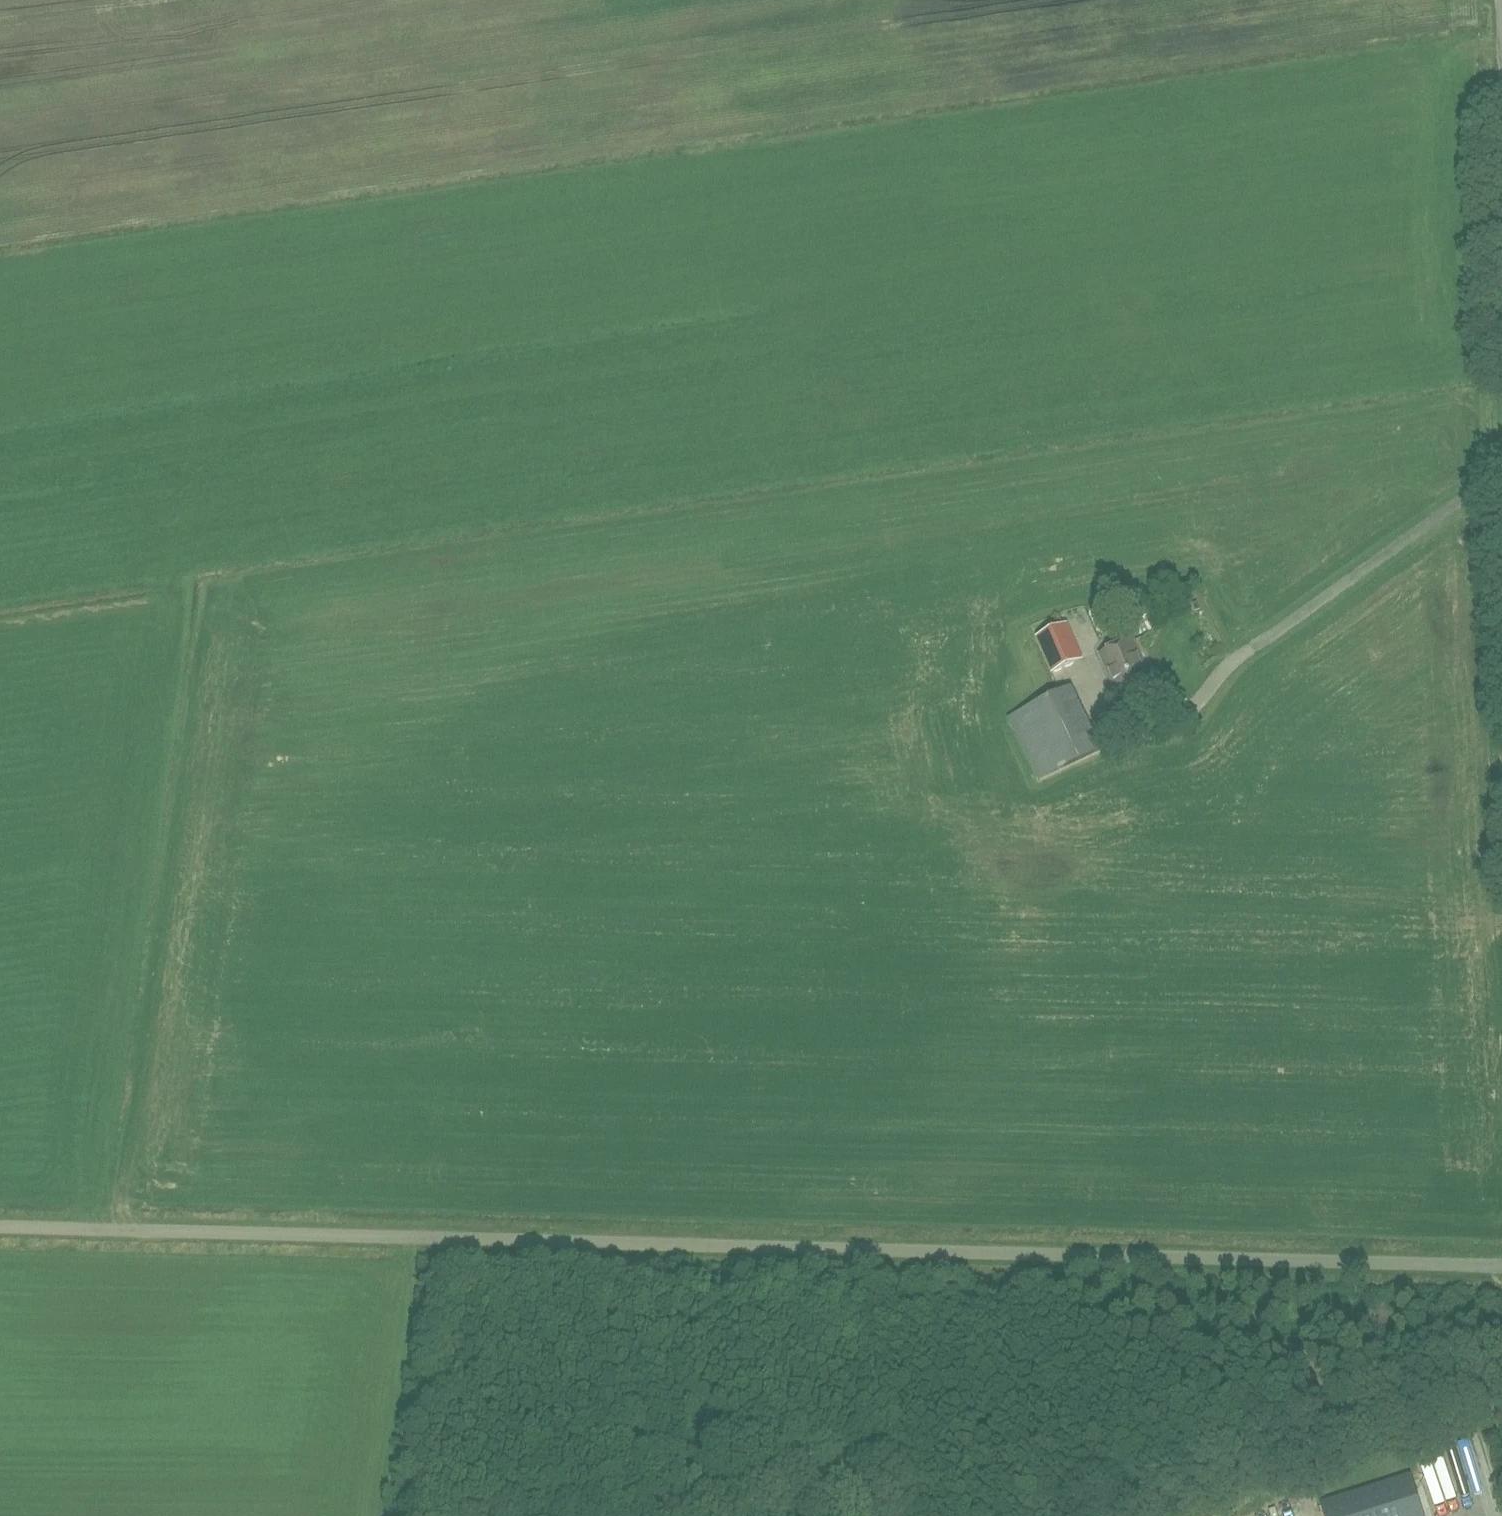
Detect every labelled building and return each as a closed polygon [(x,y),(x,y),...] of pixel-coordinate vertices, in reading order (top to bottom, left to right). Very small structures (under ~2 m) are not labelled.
[(1051,675),(1084,660),(1068,624),(1035,638),(1051,675)] [(1121,700),(1152,686),(1133,641),(1101,655),(1121,700)] [(1468,1438),(1455,1442),(1469,1494),(1482,1491),(1468,1438)] [(1409,1476),(1320,1504),(1324,1515),(1422,1515),(1409,1476)]
